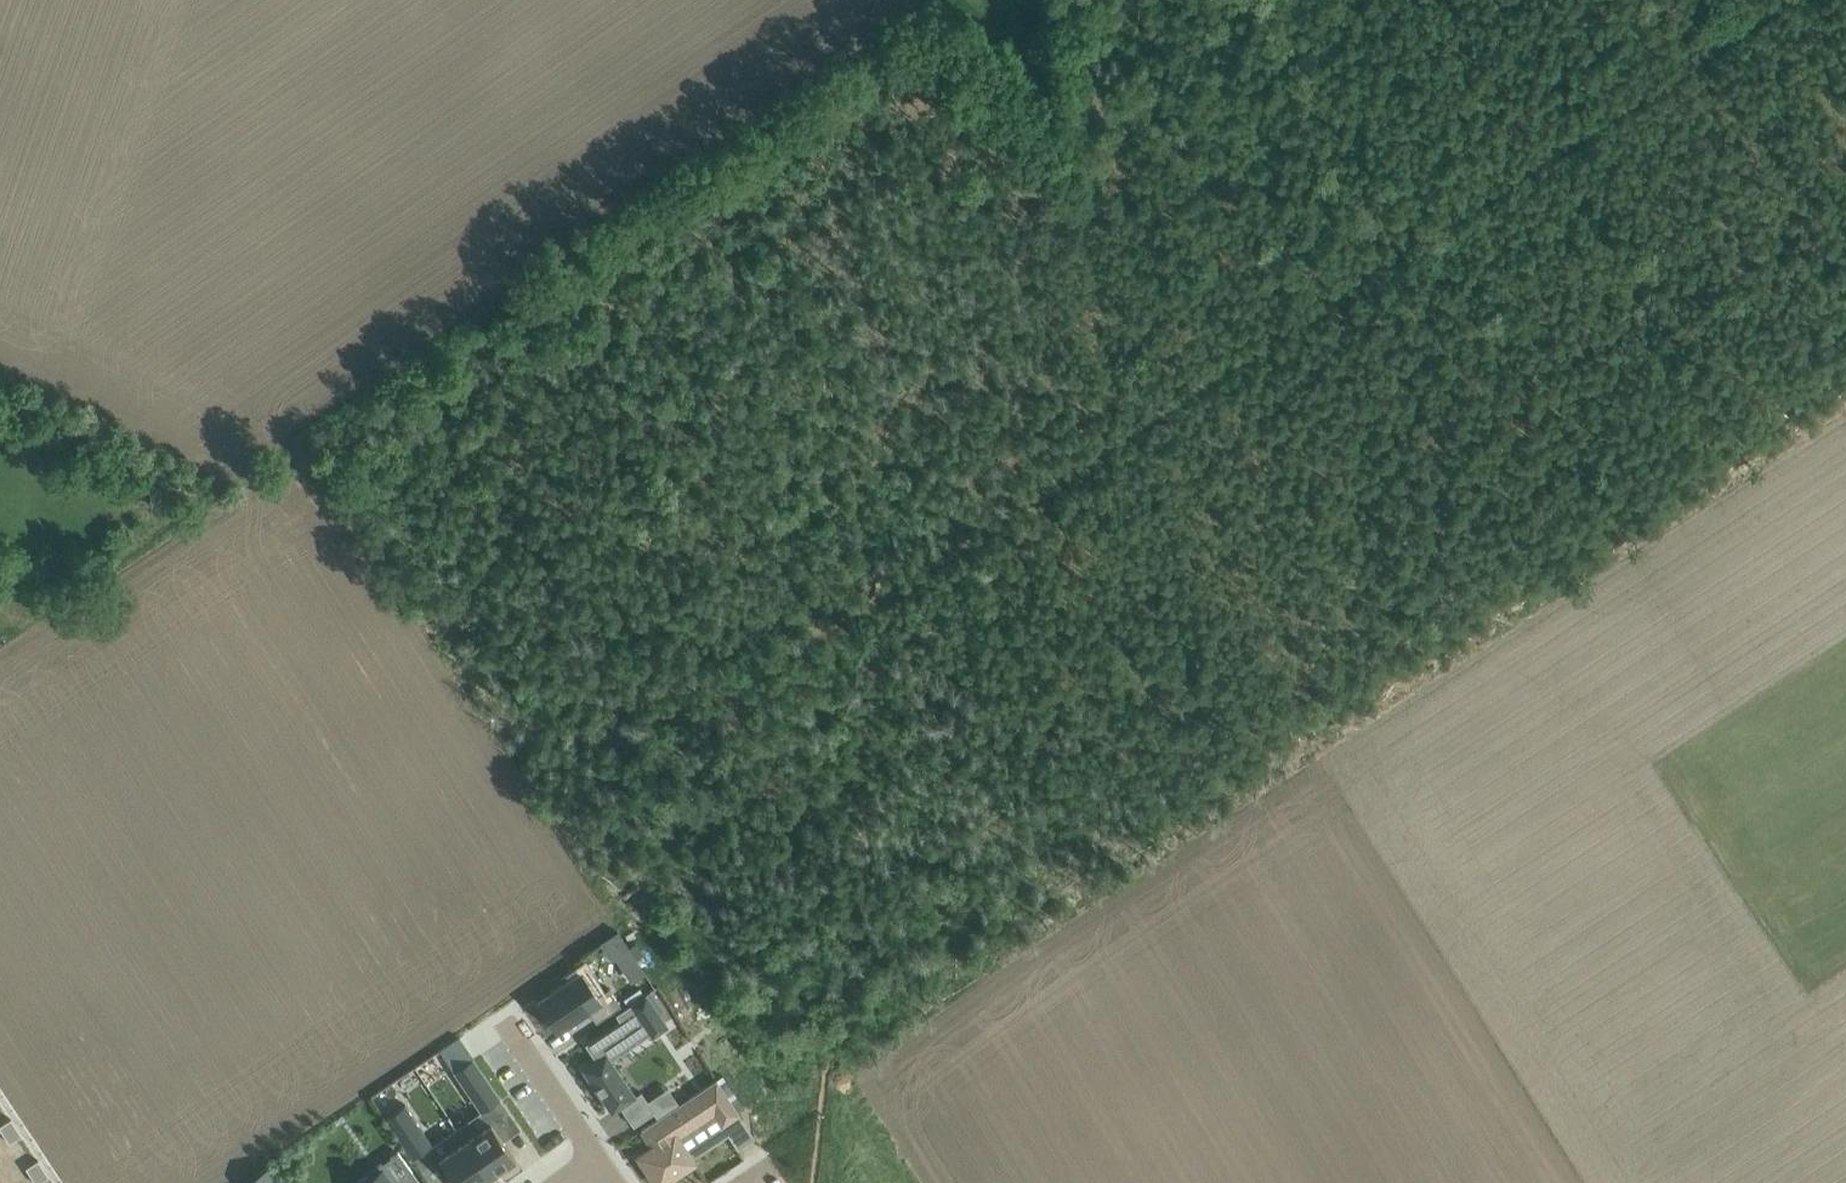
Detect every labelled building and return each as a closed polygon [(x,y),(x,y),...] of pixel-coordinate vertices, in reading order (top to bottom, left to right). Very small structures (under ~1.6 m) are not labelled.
[(618,962),(633,953),(618,929),(604,938),(618,962)] [(596,1020),(620,1004),(609,986),(597,994),(582,971),(537,1001),(556,1029),(588,1008),(596,1020)] [(596,1059),(582,1068),(612,1111),(620,1105),(636,1095),(635,1094),(611,1058),(650,1032),(652,1035),(667,1025),(646,993),(616,1013),(620,1019),(585,1043),(596,1059)] [(694,1028),(670,1044),(693,1079),(717,1063),(694,1028)] [(473,1058),(454,1071),(481,1111),(500,1099),(473,1058)] [(432,1120),(464,1098),(441,1065),(409,1087),(432,1120)] [(640,1155),(658,1182),(659,1182),(693,1161),(676,1135),(712,1111),(722,1124),(739,1112),(716,1078),(642,1128),(654,1145),(640,1155)] [(405,1104),(385,1117),(412,1157),(432,1144),(405,1104)] [(0,1124),(0,1127),(4,1133),(16,1125),(11,1117),(0,1124)] [(469,1119),(456,1128),(489,1176),(515,1159),(491,1122),(477,1131),(469,1119)] [(16,1125),(4,1133),(10,1141),(22,1133),(16,1125)] [(443,1136),(452,1148),(438,1157),(455,1182),(479,1182),(489,1176),(456,1128),(443,1136)] [(412,1171),(399,1152),(379,1166),(380,1167),(388,1179),(383,1182),(395,1182),(412,1171)] [(38,1158),(26,1166),(31,1174),(44,1166),(38,1158)] [(44,1166),(31,1174),(37,1182),(49,1174),(44,1166)] [(243,1182),(279,1182),(269,1167),(268,1166),(243,1182)]
